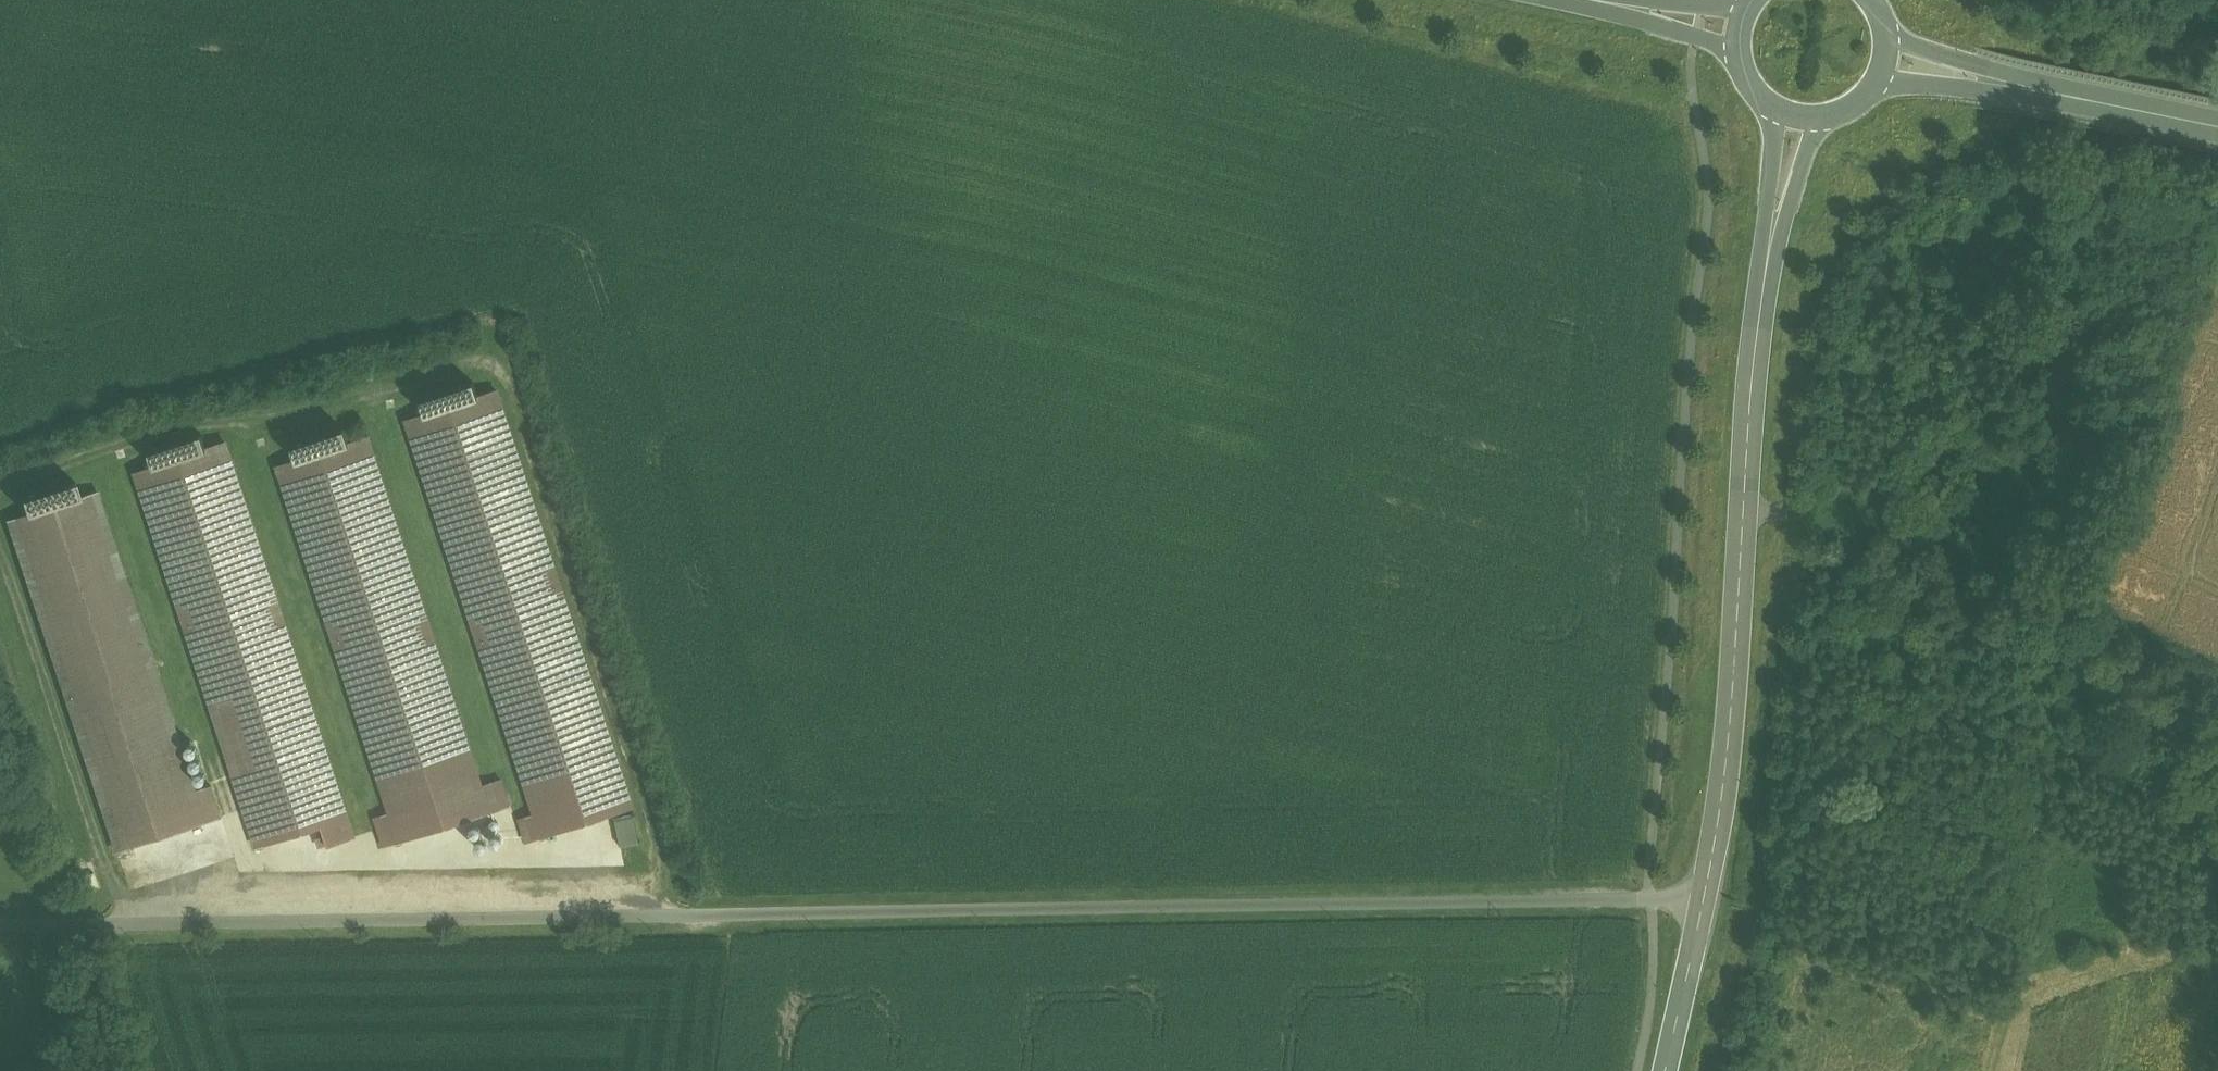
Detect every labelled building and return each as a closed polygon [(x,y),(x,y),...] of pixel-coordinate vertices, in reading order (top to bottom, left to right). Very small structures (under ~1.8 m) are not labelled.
[(634,807),(498,390),(480,396),(475,382),(421,400),(426,414),(408,420),(536,814),(520,819),(527,841),(634,807)] [(346,429),(293,446),(298,460),(279,466),(392,812),(375,818),(385,846),(512,805),(504,780),(483,787),(369,436),(350,442),(346,429)] [(355,837),(227,442),(208,448),(204,434),(151,451),(155,465),(137,471),(259,846),(322,826),(329,845),(355,837)] [(196,791),(98,490),(81,496),(76,481),(23,498),(28,513),(9,519),(118,850),(223,816),(213,786),(196,791)] [(629,847),(650,842),(643,814),(623,819),(629,847)]
